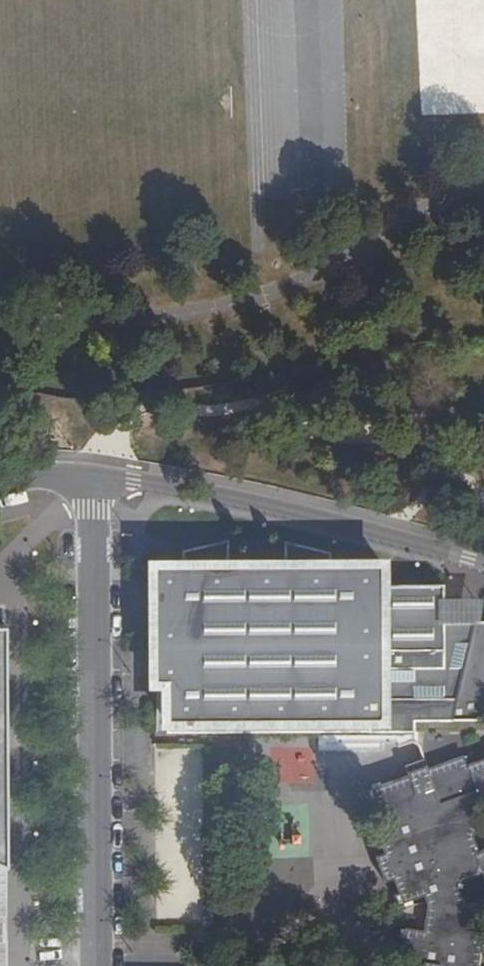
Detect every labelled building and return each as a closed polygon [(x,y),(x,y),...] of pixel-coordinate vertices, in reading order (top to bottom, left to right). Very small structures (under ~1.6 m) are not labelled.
[(169,733),(214,733),(416,732),(416,721),(483,721),(483,622),(481,622),(446,622),(446,598),(446,585),(386,585),(385,565),(333,564),(333,553),(287,541),(287,565),(231,565),(231,540),(184,550),(184,565),(156,565),(156,682),(169,682),(169,733)] [(481,598),(446,598),(446,622),(481,622),(481,598)] [(465,765),(461,757),(425,769),(422,761),(403,768),(406,775),(371,789),(383,826),(375,830),(383,854),(375,857),(383,881),(392,880),(401,902),(421,896),(426,906),(422,932),(403,929),(397,965),(476,965),(481,939),(472,938),(476,910),(465,905),(462,900),(460,896),(458,888),(458,881),(479,874),(483,886),(483,848),(476,851),(471,836),(477,823),(473,810),(477,802),(483,800),(483,758),(465,765)] [(8,865),(0,862),(0,965),(8,965),(8,865)]
